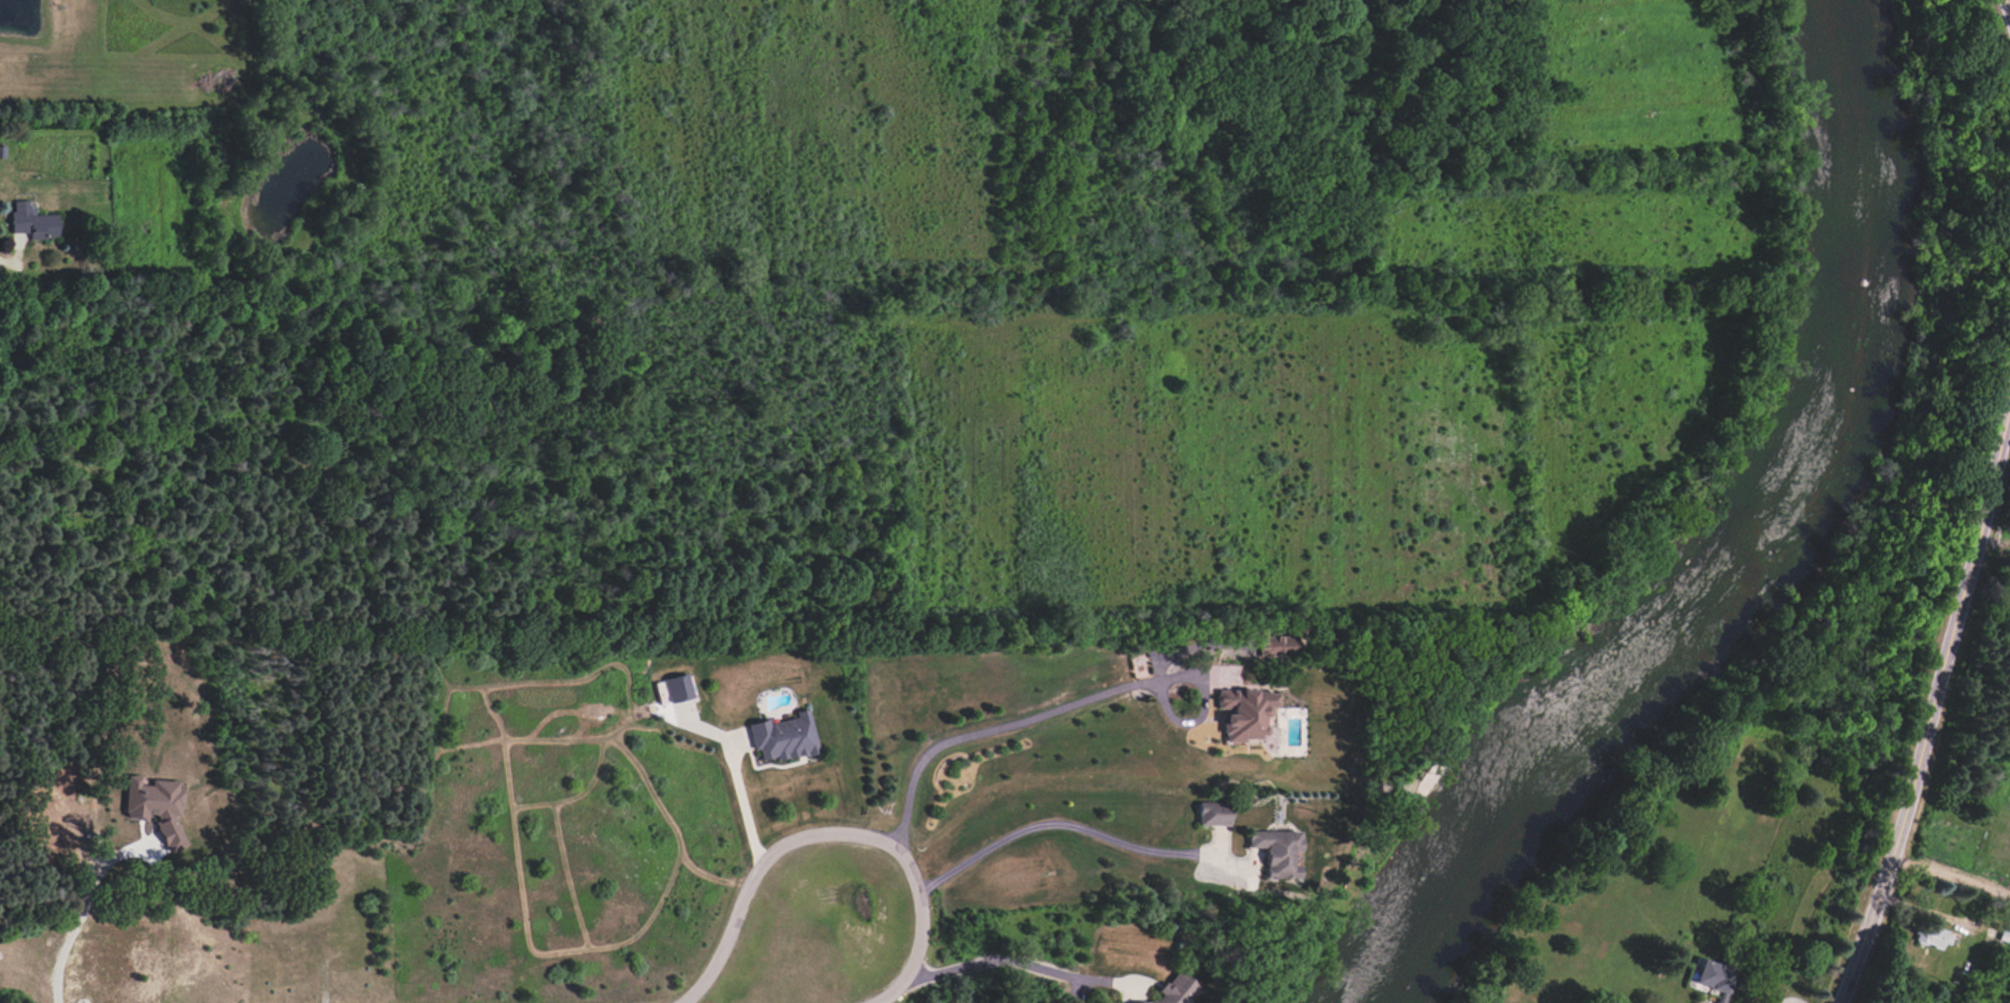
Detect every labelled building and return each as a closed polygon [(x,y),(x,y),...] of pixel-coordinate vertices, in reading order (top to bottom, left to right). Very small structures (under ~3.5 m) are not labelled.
[(57,213),(32,214),(32,200),(13,201),(13,211),(10,211),(11,233),(29,232),(29,239),(57,238),(57,213)] [(1259,636),(1259,656),(1301,656),(1301,635),(1259,636)] [(662,679),(670,704),(693,696),(686,672),(662,679)] [(1277,691),(1216,690),(1215,709),(1223,709),(1222,740),(1264,741),(1264,706),(1277,707),(1277,691)] [(746,724),(752,750),(757,749),(760,760),(774,757),(775,761),(816,752),(807,708),(793,711),(795,717),(768,723),(767,719),(746,724)] [(124,819),(145,819),(145,814),(154,814),(155,816),(155,824),(166,853),(186,845),(174,817),(181,814),(181,790),(176,790),(177,780),(150,780),(150,785),(139,785),(139,776),(126,775),(124,819)] [(1228,825),(1228,802),(1198,801),(1197,824),(1228,825)] [(1299,830),(1247,830),(1247,847),(1264,847),(1264,877),(1298,877),(1297,866),(1290,866),(1290,850),(1299,850),(1299,830)] [(1943,943),(1950,945),(1953,932),(1919,923),(1914,942),(1941,949),(1943,943)] [(1702,958),(1694,983),(1720,991),(1716,1002),(1725,1002),(1736,969),(1702,958)] [(1191,972),(1165,975),(1166,985),(1157,986),(1158,1000),(1128,1002),(1194,1002),(1191,972)]
